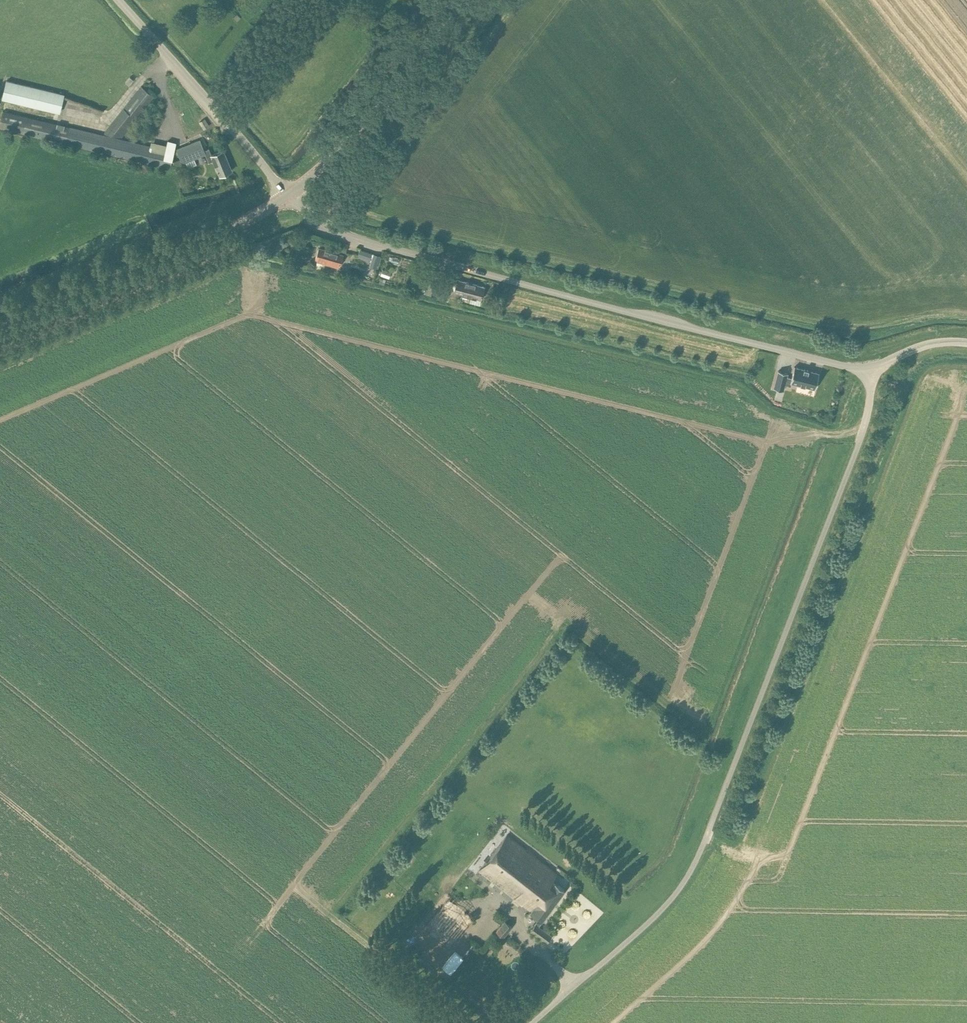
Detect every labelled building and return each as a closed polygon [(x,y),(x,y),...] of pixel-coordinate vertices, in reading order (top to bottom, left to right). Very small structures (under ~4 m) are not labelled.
[(7,80),(2,98),(59,112),(63,94),(7,80)] [(141,87),(109,128),(106,132),(121,137),(153,96),(141,87)] [(167,167),(170,167),(176,142),(168,140),(167,146),(151,142),(151,145),(51,121),(51,122),(3,111),(0,125),(0,127),(167,167)] [(204,118),(199,122),(204,129),(209,126),(204,118)] [(180,158),(173,161),(175,166),(182,163),(186,161),(188,167),(196,164),(194,158),(205,153),(209,162),(213,160),(219,175),(232,170),(223,150),(211,155),(208,149),(204,150),(199,139),(187,144),(176,148),(180,158)] [(319,248),(316,259),(318,259),(326,262),(325,266),(332,268),(333,264),(339,266),(342,255),(319,248)] [(360,250),(358,255),(371,260),(373,254),(360,250)] [(376,268),(380,256),(373,254),(371,260),(370,265),(376,268)] [(479,304),(484,286),(457,279),(453,292),(471,296),(469,301),(479,304)] [(434,284),(431,293),(447,297),(449,287),(434,283),(434,284)] [(819,373),(794,366),(791,378),(786,376),(787,373),(778,370),(774,388),(783,390),(784,384),(790,385),(791,382),(797,384),(797,385),(805,387),(806,386),(815,388),(819,373)] [(541,921),(565,889),(564,889),(551,879),(556,873),(506,832),(477,870),(529,910),(532,906),(534,907),(530,912),(538,918),(536,924),(531,931),(546,943),(551,935),(539,926),(541,921)] [(473,919),(448,899),(423,929),(448,949),(473,919)] [(511,926),(504,921),(496,931),(503,936),(511,926)]
